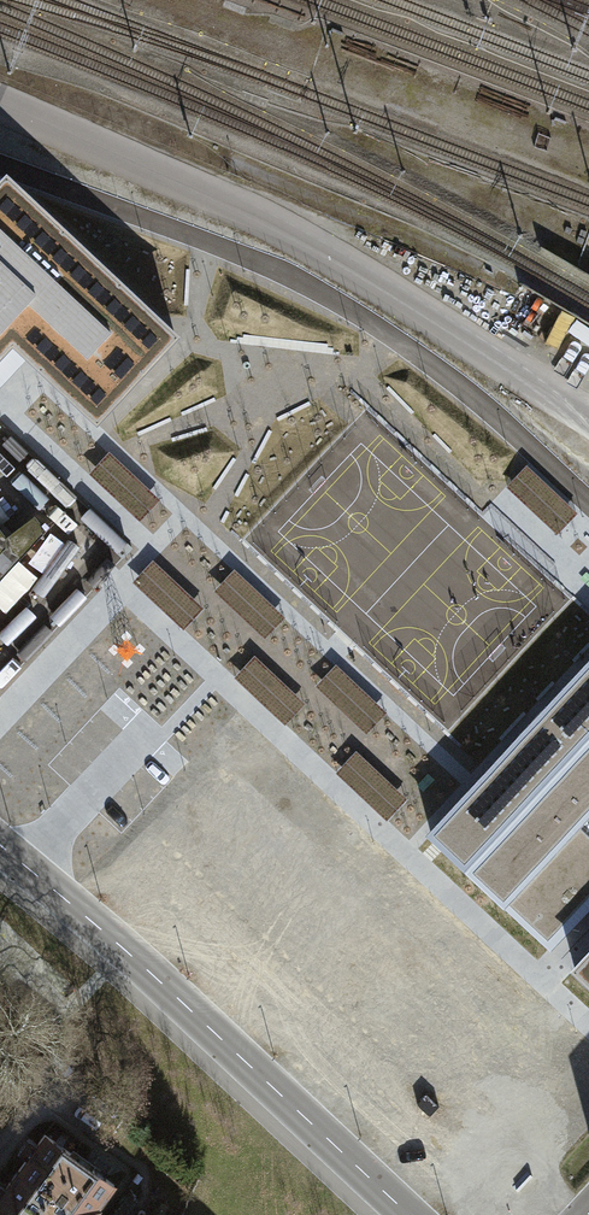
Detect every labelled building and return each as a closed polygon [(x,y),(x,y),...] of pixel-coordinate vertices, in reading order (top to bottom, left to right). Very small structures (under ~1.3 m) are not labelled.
[(15,345),(98,423),(176,340),(5,179),(0,184),(0,360),(15,345)] [(160,500),(109,453),(89,474),(140,521),(160,500)] [(577,514),(526,466),(506,487),(557,535),(577,514)] [(40,537),(41,538),(43,536),(36,527),(37,527),(33,522),(32,522),(27,526),(29,527),(11,541),(10,539),(3,544),(0,540),(0,579),(40,537)] [(204,608),(153,561),(133,582),(184,630),(204,608)] [(286,618),(235,570),(215,591),(266,639),(286,618)] [(306,703),(255,656),(235,677),(286,724),(306,703)] [(386,712),(336,665),(316,686),(367,733),(386,712)] [(548,946),(588,902),(588,668),(431,837),(548,946)] [(407,800),(356,752),(336,774),(387,821),(407,800)] [(574,971),(588,985),(588,955),(574,971)] [(114,1184),(45,1134),(0,1195),(0,1214),(92,1214),(114,1184)]
